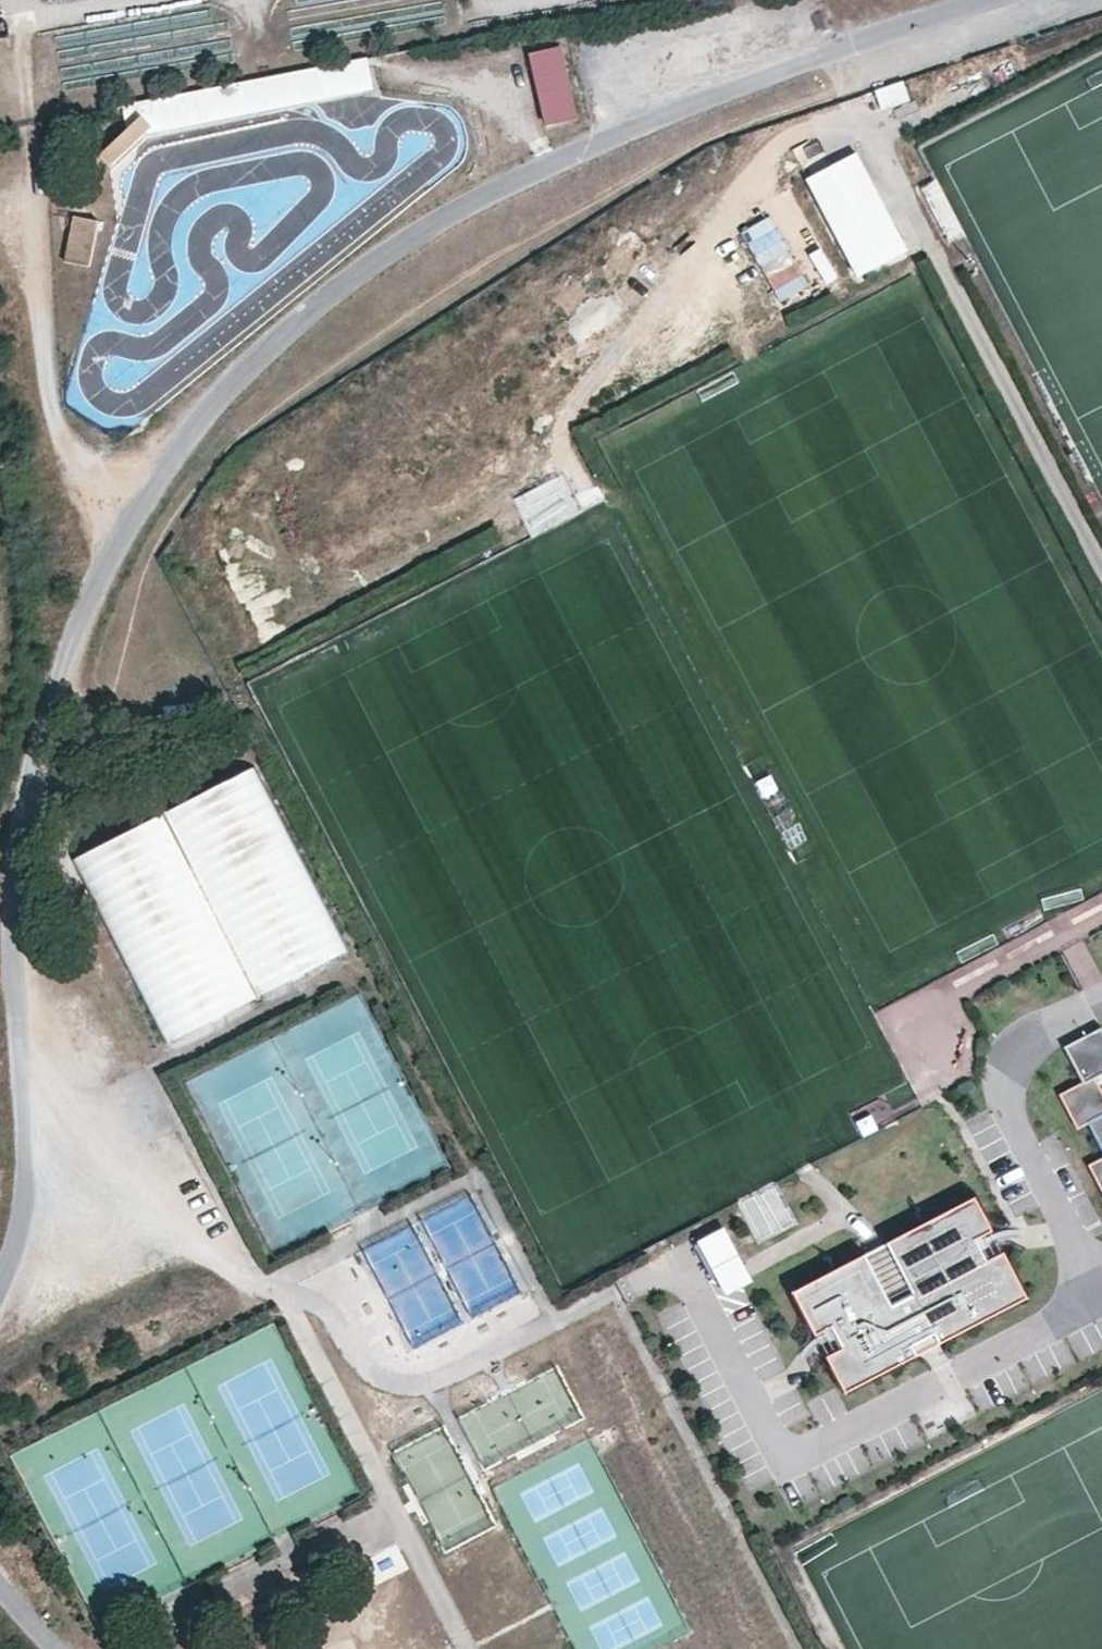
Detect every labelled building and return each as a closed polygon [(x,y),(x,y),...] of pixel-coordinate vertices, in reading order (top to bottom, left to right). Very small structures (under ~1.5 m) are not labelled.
[(101,29),(56,36),(60,70),(106,64),(101,29)] [(565,41),(530,45),(539,121),(574,117),(565,41)] [(874,86),(881,107),(910,98),(902,76),(874,86)] [(139,117),(96,159),(110,173),(153,131),(139,117)] [(807,169),(852,275),(906,252),(861,146),(807,169)] [(97,223),(72,218),(63,263),(88,268),(97,223)] [(165,819),(73,865),(167,1051),(259,1004),(351,958),(257,773),(165,819)] [(1068,1050),(1087,1086),(1064,1098),(1080,1128),(1091,1123),(1101,1143),(1101,1082),(1101,1041),(1098,1034),(1068,1050)] [(1090,1167),(1101,1190),(1101,1161),(1090,1167)] [(960,1321),(1020,1289),(997,1245),(989,1230),(891,1282),(797,1332),(810,1356),(822,1379),(838,1371),(895,1341),(953,1310),(960,1321)] [(909,1367),(1027,1304),(1020,1289),(960,1321),(953,1310),(895,1341),(838,1371),(851,1397),(909,1367)] [(310,1515),(356,1493),(273,1322),(127,1392),(158,1457),(135,1468),(167,1536),(208,1516),(225,1551),(308,1511),(310,1515)] [(486,1468),(584,1417),(558,1367),(513,1390),(523,1408),(469,1435),(486,1468)] [(443,1552),(497,1527),(448,1423),(395,1448),(443,1552)]
